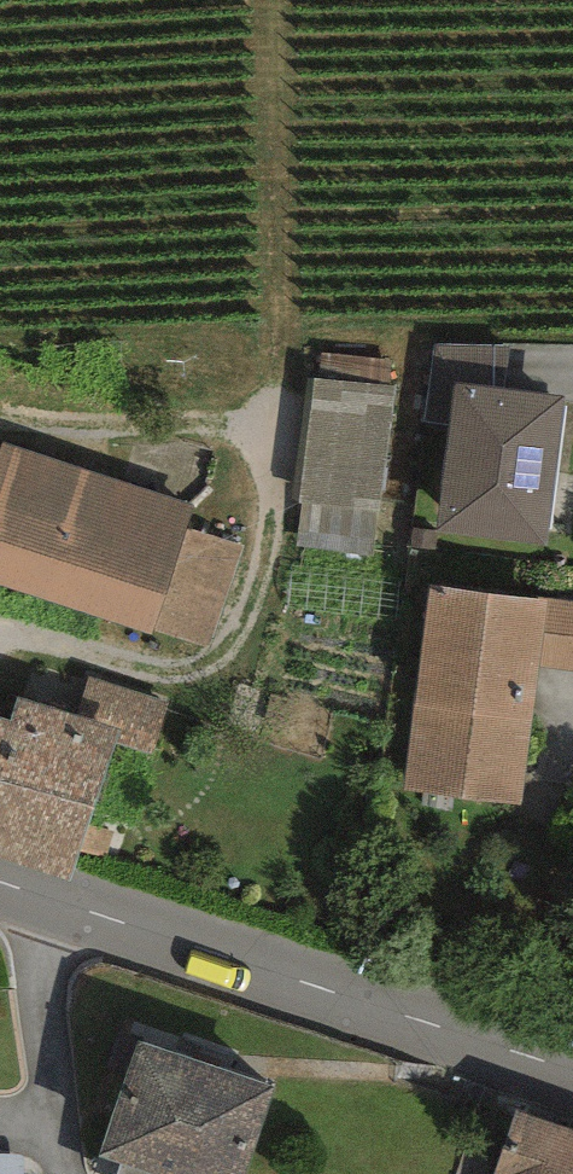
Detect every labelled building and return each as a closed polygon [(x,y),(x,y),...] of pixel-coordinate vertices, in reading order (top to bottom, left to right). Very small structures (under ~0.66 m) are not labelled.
[(505,391),(510,344),(435,345),(424,420),(451,424),(456,385),(505,391)] [(306,359),(301,479),(387,482),(392,362),(306,359)] [(451,424),(436,531),(547,544),(566,399),(505,391),(456,385),(451,424)] [(152,634),(153,630),(187,528),(194,506),(4,443),(0,453),(0,585),(152,634)] [(187,528),(153,630),(209,648),(243,546),(187,528)] [(548,600),(431,585),(405,790),(521,805),(540,666),(548,600)] [(548,600),(540,666),(572,670),(572,603),(548,600)] [(116,742),(154,754),(170,702),(89,676),(76,717),(120,731),(116,742)] [(71,882),(116,742),(120,731),(76,717),(17,696),(10,721),(0,717),(0,857),(71,882)] [(138,1040),(99,1156),(119,1163),(153,1173),(246,1173),(275,1087),(138,1040)] [(517,1111),(496,1173),(572,1173),(572,1130),(517,1111)] [(119,1163),(116,1173),(153,1173),(119,1163)]
